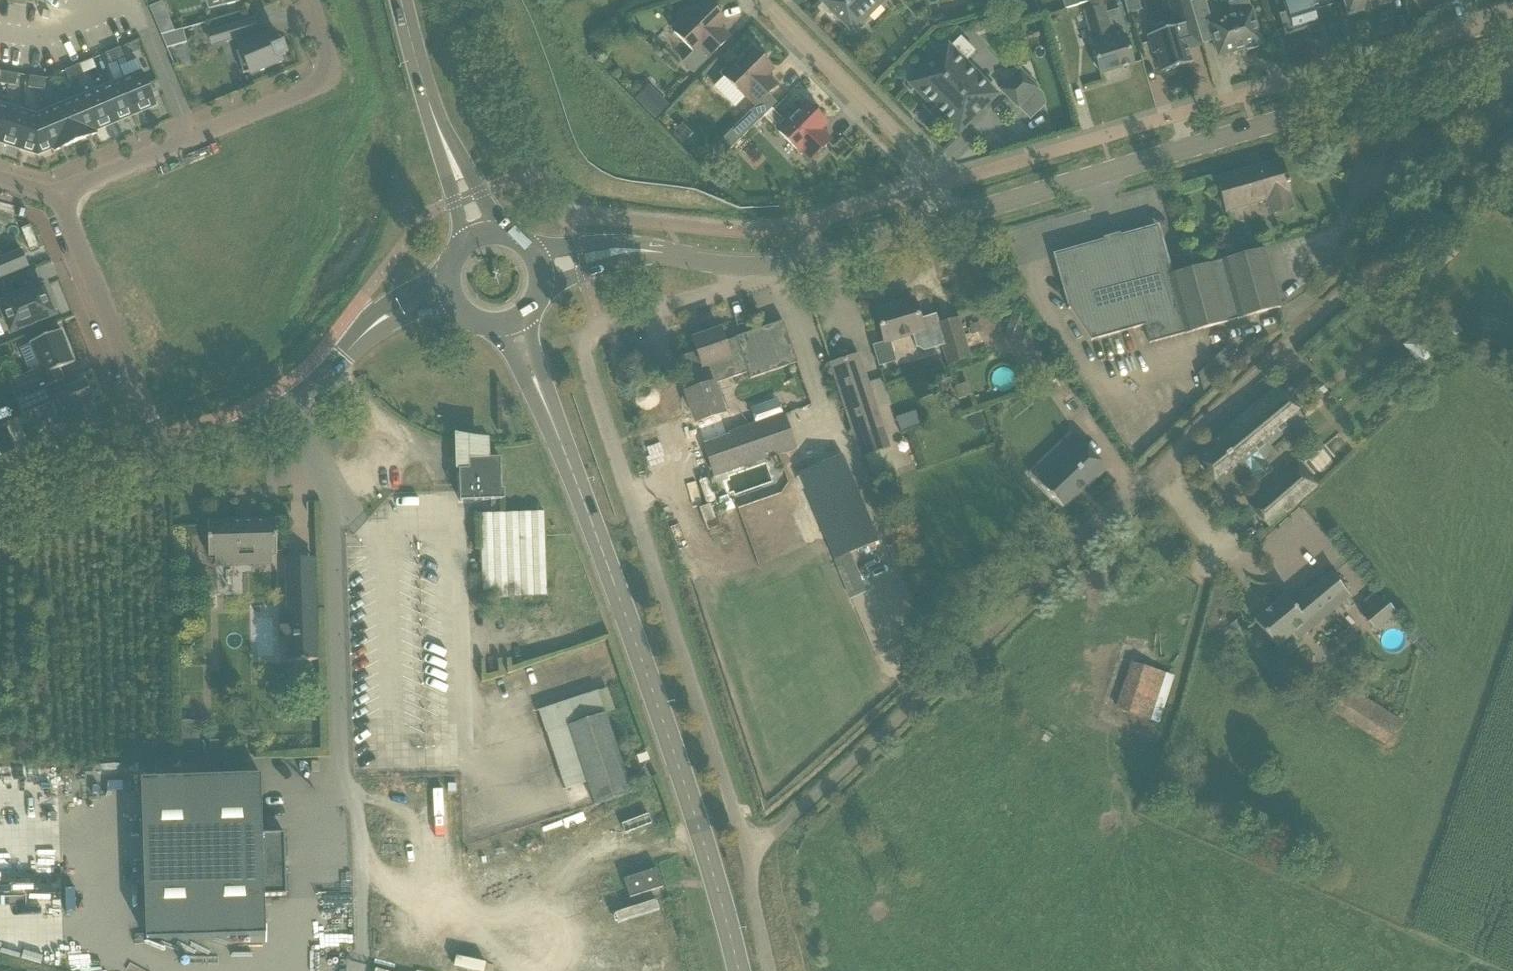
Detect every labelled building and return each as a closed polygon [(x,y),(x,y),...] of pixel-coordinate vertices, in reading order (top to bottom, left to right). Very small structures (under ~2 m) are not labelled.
[(856,34),(870,20),(867,17),(884,0),(821,0),(831,11),(831,15),(838,22),(842,22),(852,32),(853,31),(856,34)] [(1128,15),(1141,11),(1138,0),(1123,0),(1128,15)] [(1195,24),(1196,24),(1190,3),(1189,0),(1168,0),(1176,28),(1147,36),(1148,38),(1152,53),(1153,54),(1156,54),(1161,73),(1191,65),(1187,51),(1202,46),(1195,24)] [(1196,24),(1211,19),(1205,0),(1198,0),(1190,3),(1196,24)] [(1284,37),(1317,27),(1312,8),(1316,7),(1317,11),(1333,6),(1331,0),(1283,0),(1287,14),(1278,17),(1284,37)] [(1348,16),(1363,11),(1364,13),(1375,10),(1374,8),(1389,4),(1388,0),(1344,0),(1348,16)] [(682,63),(693,74),(730,38),(720,28),(726,22),(705,1),(689,16),(687,13),(671,29),(693,52),(682,63)] [(1104,6),(1084,12),(1094,47),(1092,47),(1095,55),(1096,61),(1092,64),(1100,73),(1100,74),(1133,64),(1127,45),(1125,38),(1128,38),(1120,10),(1107,14),(1104,6)] [(1232,17),(1209,24),(1219,56),(1246,48),(1247,51),(1258,48),(1257,45),(1261,44),(1251,11),(1250,11),(1232,17)] [(942,14),(929,18),(932,27),(944,23),(942,14)] [(168,16),(155,22),(159,30),(161,36),(174,32),(168,16)] [(258,33),(254,18),(221,28),(225,43),(236,40),(240,47),(239,47),(240,51),(236,52),(243,75),(249,73),(251,75),(282,62),(280,57),(286,54),(282,44),(279,45),(274,33),(259,39),(257,34),(258,33)] [(183,29),(161,36),(167,49),(187,43),(183,29)] [(909,84),(958,134),(998,95),(966,63),(976,52),(961,37),(951,48),(948,45),(909,84)] [(124,59),(119,48),(112,51),(117,62),(124,59)] [(746,98),(756,107),(777,86),(768,76),(774,70),(752,49),(737,64),(734,61),(721,75),(745,99),(746,98)] [(117,62),(112,51),(105,54),(109,65),(117,62)] [(79,65),(72,68),(77,79),(84,76),(79,65)] [(77,79),(72,68),(65,71),(69,82),(77,79)] [(1000,91),(1018,108),(1037,89),(1020,71),(1000,91)] [(2,72),(0,84),(8,85),(10,73),(2,72)] [(18,75),(10,73),(8,85),(16,86),(18,75)] [(141,73),(119,82),(133,115),(155,106),(141,73)] [(38,78),(30,76),(28,88),(36,89),(38,78)] [(46,79),(38,78),(36,89),(44,91),(46,79)] [(119,82),(99,90),(113,123),(133,115),(119,82)] [(647,83),(633,97),(654,117),(668,103),(647,83)] [(99,90),(79,99),(93,132),(95,131),(113,123),(99,90)] [(79,99),(59,107),(74,143),(96,134),(95,131),(93,132),(79,99)] [(800,152),(810,161),(832,140),(822,130),(828,125),(806,103),(791,118),(788,115),(784,120),(772,108),(763,117),(799,153),(800,152)] [(0,105),(0,143),(11,109),(0,105)] [(59,107),(39,115),(53,148),(54,148),(55,151),(74,143),(59,107)] [(29,114),(11,109),(0,143),(18,149),(29,114)] [(717,145),(726,154),(760,120),(751,111),(717,145)] [(36,117),(29,114),(18,149),(38,155),(53,148),(39,115),(36,117)] [(1268,199),(1273,214),(1292,208),(1288,193),(1290,193),(1280,162),(1217,180),(1226,211),(1268,199)] [(1144,326),(1149,344),(1187,333),(1188,335),(1248,318),(1231,261),(1171,278),(1157,229),(1121,239),(1119,234),(1116,235),(1118,239),(1107,243),(1105,238),(1103,239),(1104,243),(1056,256),(1061,276),(1069,309),(1090,341),(1144,326)] [(1231,261),(1248,318),(1285,308),(1268,250),(1231,261)] [(26,270),(19,253),(0,261),(0,260),(0,280),(26,270)] [(0,284),(0,316),(2,315),(10,334),(54,316),(53,312),(57,311),(51,296),(47,297),(43,287),(30,292),(30,291),(11,299),(11,300),(9,301),(2,283),(0,284)] [(914,300),(876,312),(884,343),(911,335),(915,348),(924,353),(944,347),(949,364),(968,359),(957,320),(939,325),(938,323),(936,315),(920,320),(914,300)] [(749,333),(764,375),(797,363),(783,321),(749,333)] [(979,322),(969,325),(971,334),(981,331),(979,322)] [(31,373),(14,380),(21,397),(58,382),(54,371),(74,363),(61,330),(29,343),(30,345),(37,362),(29,366),(31,373)] [(703,443),(714,476),(733,470),(795,448),(783,414),(727,434),(721,415),(724,414),(714,385),(748,373),(750,379),(764,375),(749,333),(736,338),(725,342),(720,330),(692,340),(696,352),(684,356),(695,390),(685,393),(696,424),(697,423),(704,442),(703,443)] [(1402,347),(1418,368),(1439,351),(1423,330),(1402,347)] [(865,458),(875,488),(899,480),(889,450),(864,374),(858,355),(831,364),(862,458),(865,458)] [(1053,367),(1046,371),(1052,382),(1059,379),(1053,367)] [(66,385),(63,380),(58,382),(21,397),(21,398),(17,400),(24,415),(63,399),(71,417),(58,423),(64,437),(98,423),(89,401),(92,400),(84,381),(67,389),(65,385),(66,385)] [(1277,388),(1194,457),(1224,494),(1240,481),(1251,472),(1258,481),(1271,471),(1264,462),(1258,455),(1268,447),(1303,418),(1290,403),(1277,388)] [(5,426),(0,429),(0,450),(3,456),(16,451),(5,426)] [(1041,485),(1040,486),(1062,508),(1087,484),(1088,486),(1105,470),(1075,437),(1062,449),(1066,454),(1049,471),(1052,474),(1049,478),(1044,482),(1041,485)] [(329,443),(335,454),(343,449),(337,439),(329,443)] [(834,560),(852,553),(878,542),(842,455),(797,474),(834,560)] [(460,491),(460,502),(464,502),(502,501),(500,459),(469,460),(469,470),(459,470),(460,491)] [(1250,506),(1268,527),(1316,486),(1297,465),(1250,506)] [(524,513),(481,515),(484,599),(527,597),(547,596),(544,512),(524,513)] [(216,556),(216,565),(272,564),(271,555),(277,555),(276,520),(207,522),(208,557),(216,556)] [(852,553),(834,560),(877,659),(920,640),(895,581),(869,592),(852,553)] [(1254,621),(1276,647),(1290,635),(1296,641),(1350,596),(1331,573),(1292,605),(1284,596),(1254,621)] [(315,588),(287,588),(287,618),(299,618),(299,634),(293,634),(294,661),(317,661),(315,588)] [(1360,616),(1375,634),(1396,616),(1381,598),(1360,616)] [(1236,620),(1230,626),(1235,632),(1241,626),(1236,620)] [(928,624),(921,627),(925,637),(932,633),(928,624)] [(1117,708),(1152,719),(1166,673),(1132,662),(1117,708)] [(1340,700),(1332,712),(1333,713),(1384,746),(1388,740),(1399,723),(1358,695),(1347,689),(1341,699),(1340,700)] [(579,698),(539,711),(565,790),(568,789),(588,783),(595,805),(631,793),(598,691),(579,698)] [(180,722),(181,753),(200,753),(199,721),(180,722)] [(219,741),(209,742),(209,752),(219,752),(219,741)] [(647,753),(637,756),(640,763),(649,760),(647,753)] [(219,777),(140,780),(146,939),(266,935),(264,896),(286,896),(284,834),(262,834),(260,776),(219,777)] [(623,880),(630,898),(662,888),(656,869),(623,880)]
